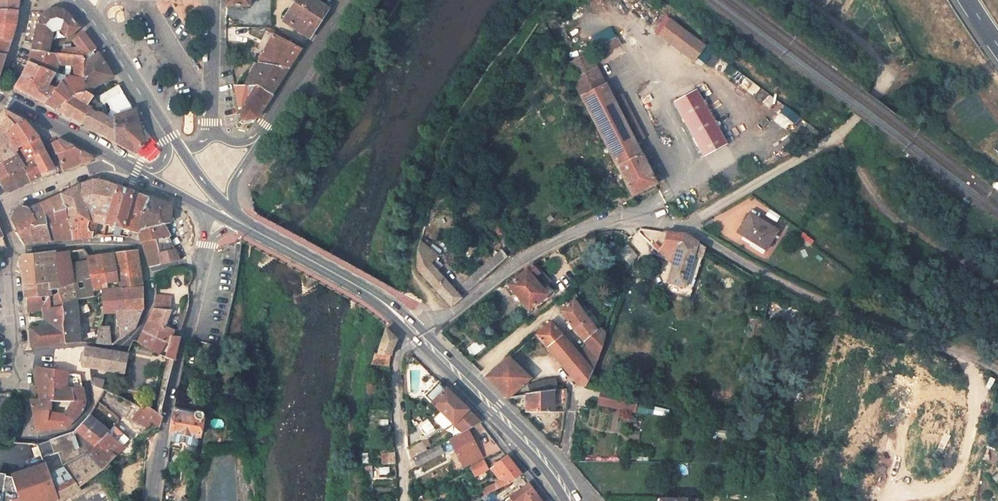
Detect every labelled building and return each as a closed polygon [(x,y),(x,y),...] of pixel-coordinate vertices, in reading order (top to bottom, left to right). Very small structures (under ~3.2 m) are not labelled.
[(18,12),(19,0),(0,0),(0,11),(18,12)] [(310,36),(329,8),(317,0),(297,0),(284,19),(310,36)] [(44,13),(41,16),(38,21),(37,24),(37,27),(32,52),(37,53),(45,54),(49,54),(54,32),(59,30),(67,39),(80,29),(73,20),(69,15),(64,12),(61,10),(57,9),(50,10),(47,11),(45,12),(44,13)] [(13,34),(16,24),(18,12),(0,11),(0,31),(13,34)] [(695,64),(708,46),(670,18),(657,36),(695,64)] [(268,28),(266,31),(272,35),(258,64),(276,67),(289,44),(291,40),(270,28),(268,28)] [(11,41),(13,34),(0,31),(0,39),(11,41)] [(96,50),(83,33),(73,42),(78,49),(72,52),(70,47),(67,47),(61,51),(63,56),(58,55),(58,64),(74,66),(74,71),(66,70),(65,77),(60,81),(52,79),(48,86),(55,89),(48,99),(46,98),(43,103),(55,110),(73,96),(85,92),(84,58),(96,50)] [(600,47),(603,54),(622,44),(618,37),(600,47)] [(6,56),(7,56),(11,41),(0,39),(0,55),(6,56)] [(289,44),(276,67),(289,70),(301,50),(289,44)] [(105,63),(96,50),(84,58),(85,92),(73,96),(55,110),(83,124),(91,109),(98,114),(99,107),(100,103),(94,97),(92,90),(113,76),(105,63)] [(45,54),(37,53),(32,52),(27,66),(24,72),(16,88),(37,100),(43,103),(46,98),(48,99),(55,89),(48,86),(52,79),(57,70),(58,64),(58,55),(49,54),(45,54)] [(573,80),(616,166),(641,154),(635,141),(614,100),(590,53),(570,63),(577,77),(573,80)] [(243,79),(247,81),(258,64),(253,62),(243,79)] [(276,67),(258,64),(247,81),(244,86),(254,87),(257,87),(273,95),(289,70),(276,67)] [(704,159),(729,146),(707,103),(716,98),(709,85),(675,103),(704,159)] [(123,93),(118,86),(101,97),(100,103),(99,107),(107,102),(123,93)] [(244,86),(235,86),(240,109),(254,87),(244,86)] [(254,87),(240,109),(242,121),(239,124),(244,126),(254,124),(272,95),(257,87),(254,87)] [(129,104),(123,93),(107,102),(112,112),(129,104)] [(614,100),(635,141),(644,137),(623,96),(614,100)] [(112,112),(107,102),(99,107),(98,114),(113,122),(113,117),(115,116),(112,112)] [(134,111),(129,104),(112,112),(115,116),(113,117),(113,122),(114,141),(136,153),(151,138),(138,118),(135,118),(134,111)] [(774,121),(789,131),(799,115),(785,106),(774,121)] [(83,124),(114,141),(113,122),(98,114),(91,109),(83,124)] [(38,138),(24,122),(4,111),(0,116),(0,163),(16,154),(14,151),(11,145),(15,143),(18,149),(38,138)] [(45,152),(38,138),(37,139),(18,149),(14,151),(16,154),(21,165),(32,159),(45,152)] [(93,158),(58,140),(52,143),(57,155),(63,170),(93,160),(93,158)] [(32,159),(37,167),(41,176),(45,174),(54,169),(45,152),(32,159)] [(21,165),(16,154),(0,163),(0,180),(23,168),(21,165)] [(657,184),(641,154),(616,166),(631,196),(657,184)] [(37,167),(32,159),(21,165),(23,168),(30,182),(37,178),(41,176),(37,167)] [(30,182),(23,168),(0,180),(0,182),(5,191),(9,192),(30,182)] [(105,226),(116,186),(105,182),(98,180),(92,181),(78,186),(89,221),(95,223),(105,226)] [(72,240),(92,238),(93,233),(89,232),(87,228),(89,221),(78,186),(60,195),(70,226),(72,240)] [(129,209),(134,192),(116,186),(105,226),(115,228),(121,230),(123,230),(129,209)] [(134,192),(129,209),(144,214),(149,198),(134,192)] [(59,241),(72,240),(70,226),(60,195),(45,202),(39,205),(45,219),(46,225),(56,223),(59,241)] [(171,224),(172,204),(149,198),(144,214),(139,229),(141,230),(140,232),(140,233),(142,242),(150,268),(161,265),(158,253),(156,246),(151,228),(164,225),(171,224)] [(45,219),(44,218),(39,205),(37,206),(28,210),(27,208),(24,207),(22,207),(20,207),(12,213),(10,215),(10,218),(10,220),(16,231),(15,232),(16,233),(26,228),(36,244),(37,244),(45,243),(49,242),(46,225),(45,219)] [(144,214),(129,209),(123,230),(137,234),(139,229),(144,214)] [(777,228),(749,212),(738,231),(765,248),(777,228)] [(178,241),(189,240),(187,220),(176,221),(178,241)] [(49,242),(59,241),(56,223),(46,225),(49,242)] [(169,237),(164,225),(151,228),(156,246),(172,243),(169,237)] [(23,245),(36,244),(26,228),(16,233),(23,245)] [(113,236),(119,236),(121,230),(115,228),(113,236)] [(805,230),(800,234),(809,246),(815,242),(805,230)] [(671,261),(666,281),(682,285),(697,241),(680,233),(664,231),(661,241),(658,245),(654,249),(657,252),(671,261)] [(682,285),(666,281),(663,290),(688,298),(703,246),(697,241),(682,285)] [(418,250),(418,269),(451,307),(461,299),(430,263),(437,255),(420,242),(418,250)] [(628,243),(619,251),(629,264),(637,254),(628,243)] [(161,265),(180,261),(175,249),(158,253),(161,265)] [(469,292),(508,257),(501,249),(462,284),(469,292)] [(137,251),(115,254),(118,277),(141,275),(137,251)] [(94,297),(94,291),(91,279),(73,282),(70,263),(68,252),(56,254),(60,290),(57,290),(60,296),(63,305),(76,299),(77,302),(95,298),(94,297)] [(45,254),(39,254),(39,257),(37,257),(22,259),(25,286),(37,285),(45,284),(49,284),(50,291),(57,290),(60,290),(56,254),(56,253),(45,254)] [(115,254),(102,255),(107,290),(107,291),(111,291),(113,291),(120,290),(118,277),(115,254)] [(91,279),(94,291),(96,291),(98,291),(107,290),(102,255),(88,257),(88,260),(91,279)] [(73,282),(91,279),(88,260),(70,263),(73,282)] [(546,294),(540,286),(530,275),(537,270),(531,263),(506,284),(527,309),(545,295),(546,294)] [(540,286),(546,282),(537,270),(530,275),(540,286)] [(123,290),(143,289),(141,275),(118,277),(120,290),(123,290)] [(26,299),(27,299),(29,312),(37,311),(43,311),(43,318),(38,329),(37,329),(30,329),(31,339),(32,347),(37,347),(65,344),(64,339),(63,328),(64,319),(62,307),(52,308),(50,297),(50,291),(49,284),(45,284),(37,285),(25,286),(26,299)] [(123,290),(124,312),(141,312),(143,311),(143,289),(123,290)] [(103,292),(103,297),(104,313),(117,313),(124,312),(123,290),(120,290),(113,291),(111,291),(107,291),(103,292)] [(62,306),(63,305),(60,296),(50,297),(52,308),(62,307),(62,306)] [(171,298),(156,296),(155,309),(150,318),(163,320),(167,310),(170,310),(171,298)] [(415,310),(419,301),(409,297),(406,306),(415,310)] [(583,341),(587,346),(596,358),(604,332),(602,329),(601,328),(599,327),(597,327),(595,327),(573,298),(560,309),(583,341)] [(79,339),(77,302),(76,299),(63,305),(62,306),(62,307),(64,319),(63,328),(64,339),(65,344),(80,343),(79,339)] [(163,320),(150,318),(149,321),(165,328),(171,311),(170,310),(167,310),(163,320)] [(120,327),(122,338),(134,329),(141,312),(124,312),(117,313),(118,327),(120,327)] [(760,338),(764,321),(750,318),(747,334),(760,338)] [(535,334),(545,346),(561,333),(550,320),(535,334)] [(177,348),(179,339),(179,338),(171,337),(173,331),(165,328),(149,321),(143,333),(140,339),(138,343),(145,348),(157,355),(164,358),(174,361),(177,348)] [(97,339),(96,344),(110,345),(110,339),(109,324),(101,324),(97,339)] [(394,339),(384,330),(381,339),(379,348),(376,354),(390,357),(391,352),(393,348),(396,340),(394,339)] [(561,333),(545,346),(575,382),(585,385),(592,369),(578,352),(574,348),(561,333)] [(479,338),(467,348),(473,356),(486,347),(479,338)] [(587,346),(578,352),(592,369),(596,358),(587,346)] [(127,355),(125,355),(83,347),(80,365),(124,373),(127,355)] [(389,366),(390,357),(376,354),(374,354),(372,364),(389,366)] [(523,393),(557,389),(555,376),(530,382),(528,379),(529,376),(508,357),(487,376),(508,397),(512,394),(523,393)] [(45,369),(39,368),(39,373),(37,373),(36,373),(35,386),(37,386),(39,386),(39,401),(45,401),(50,401),(52,401),(52,389),(82,388),(80,375),(45,369)] [(366,397),(377,397),(377,382),(373,381),(373,378),(369,376),(366,385),(366,397)] [(92,379),(93,386),(102,389),(104,382),(92,379)] [(424,396),(454,425),(468,411),(439,382),(424,396)] [(557,389),(523,393),(525,412),(565,411),(566,387),(557,389)] [(82,388),(52,389),(52,401),(72,402),(65,415),(50,413),(50,401),(45,401),(39,401),(37,401),(31,401),(37,430),(45,429),(65,428),(77,416),(84,407),(85,400),(82,388)] [(635,412),(638,398),(602,389),(599,403),(635,412)] [(138,412),(133,419),(145,427),(150,420),(153,423),(147,428),(140,436),(142,437),(143,438),(151,431),(152,430),(156,429),(160,425),(161,424),(161,422),(162,417),(146,406),(144,410),(140,414),(138,412)] [(194,411),(175,407),(174,414),(192,417),(194,411)] [(172,431),(171,442),(179,443),(181,441),(185,442),(187,445),(197,447),(199,436),(200,437),(205,412),(194,411),(192,417),(174,414),(171,431),(172,431)] [(468,411),(454,425),(457,428),(442,437),(445,442),(449,440),(467,430),(480,423),(468,411)] [(107,433),(88,416),(75,431),(94,447),(107,433)] [(430,419),(419,425),(424,434),(435,428),(430,419)] [(86,456),(100,472),(115,457),(116,458),(117,456),(123,457),(126,457),(128,456),(132,454),(134,450),(135,447),(135,446),(143,438),(142,437),(140,436),(136,440),(134,437),(127,446),(123,448),(122,447),(130,438),(115,426),(107,434),(94,447),(86,456)] [(467,430),(449,440),(462,466),(472,461),(471,457),(479,452),(467,430)] [(100,472),(86,456),(94,447),(75,431),(68,434),(49,440),(50,441),(53,454),(57,452),(63,469),(48,476),(56,500),(54,500),(62,500),(80,491),(79,489),(100,472)] [(45,443),(38,445),(43,458),(45,457),(53,454),(50,441),(45,443)] [(445,454),(441,446),(413,460),(417,468),(445,454)] [(32,449),(35,458),(37,458),(40,456),(37,447),(37,448),(32,449)] [(482,459),(479,452),(471,457),(472,461),(462,466),(464,468),(482,459)] [(387,454),(388,464),(396,464),(395,454),(387,454)] [(521,476),(507,458),(495,466),(505,480),(501,482),(496,484),(498,489),(509,485),(521,476)] [(483,461),(471,467),(476,477),(488,470),(483,461)] [(37,468),(10,476),(11,478),(18,499),(11,500),(54,500),(56,500),(48,476),(45,466),(37,468)] [(505,480),(495,466),(492,469),(501,482),(505,480)] [(18,499),(11,478),(5,476),(6,474),(0,473),(0,500),(11,500),(18,499)] [(498,489),(496,484),(488,488),(490,493),(498,489)] [(536,497),(528,485),(507,500),(540,500),(536,497)]
